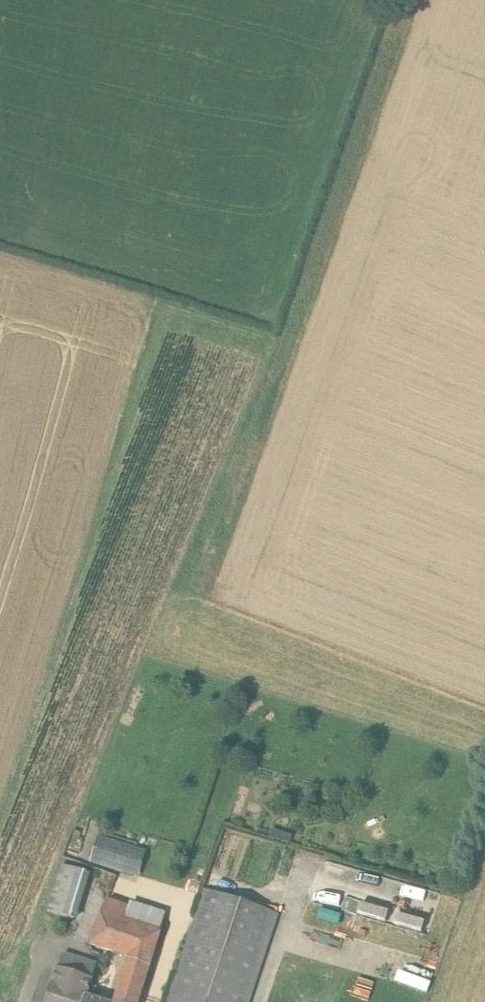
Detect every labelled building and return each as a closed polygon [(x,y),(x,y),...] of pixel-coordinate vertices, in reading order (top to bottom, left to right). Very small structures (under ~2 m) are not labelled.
[(271,828),(269,836),(289,843),(292,835),(271,828)] [(93,861),(131,872),(138,850),(99,838),(93,861)] [(74,920),(89,874),(64,866),(49,912),(74,920)] [(278,913),(235,899),(238,891),(227,887),(224,895),(205,889),(168,1001),(249,1001),(278,913)] [(165,915),(131,904),(129,908),(107,901),(90,945),(115,952),(130,957),(116,1001),(139,1001),(165,915)] [(361,914),(388,923),(392,913),(364,904),(361,914)] [(85,998),(86,998),(97,966),(62,954),(46,1001),(84,1001),(85,998)]
